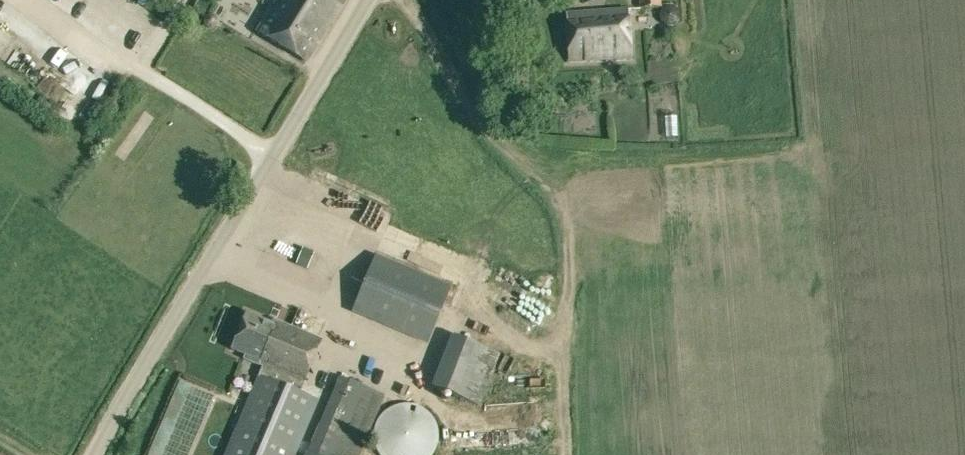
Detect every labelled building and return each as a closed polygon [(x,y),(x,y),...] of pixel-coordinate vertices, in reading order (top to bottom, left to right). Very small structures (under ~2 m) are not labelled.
[(257,31),(260,33),(260,34),(306,62),(343,0),(280,0),(273,12),(270,10),(257,31)] [(666,26),(672,26),(674,26),(679,20),(679,11),(673,6),(665,6),(659,12),(660,20),(666,26)] [(568,62),(630,59),(628,10),(566,13),(568,62)] [(211,32),(212,32),(213,32),(214,31),(215,31),(216,30),(217,29),(218,29),(218,27),(218,26),(218,25),(218,24),(218,23),(217,22),(217,21),(216,20),(215,20),(214,19),(213,19),(212,19),(211,19),(210,19),(209,19),(208,19),(207,20),(206,21),(206,22),(205,23),(205,24),(205,26),(205,27),(205,28),(206,29),(207,30),(208,31),(209,31),(210,32),(211,32)] [(306,269),(312,253),(302,249),(296,265),(306,269)] [(351,312),(428,344),(452,287),(375,254),(351,312)] [(273,320),(271,323),(248,313),(233,350),(245,356),(244,359),(258,365),(259,363),(263,364),(237,425),(224,454),(295,454),(297,451),(318,402),(299,394),(304,381),(321,340),(273,320)] [(480,407),(499,356),(448,336),(428,386),(480,407)] [(305,454),(360,454),(386,395),(339,376),(305,454)] [(202,392),(180,383),(163,423),(185,433),(202,392)] [(373,436),(374,443),(376,450),(379,454),(432,454),(435,450),(437,443),(438,435),(437,428),(435,421),(431,415),(426,410),(419,406),(412,404),(405,403),(398,404),(391,406),(385,410),(380,415),(376,422),(374,429),(373,436)] [(200,444),(195,454),(217,454),(218,454),(210,451),(211,449),(200,444)]
